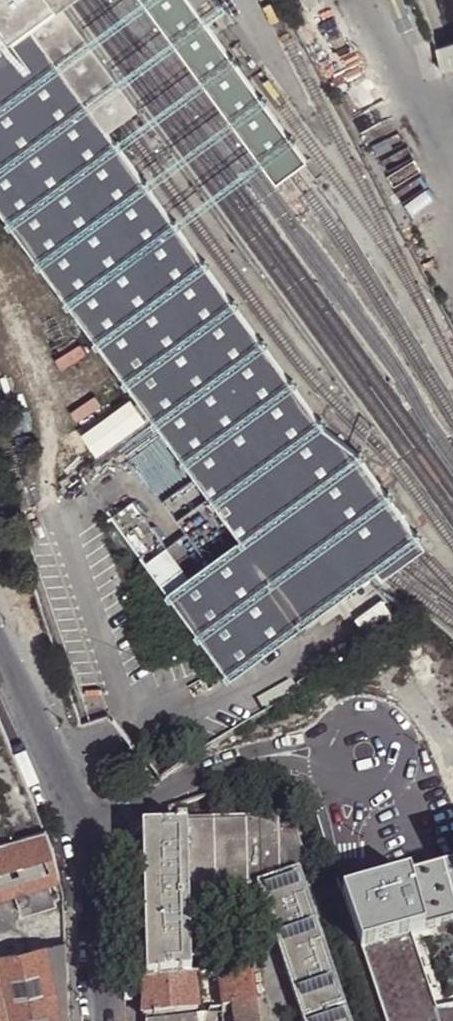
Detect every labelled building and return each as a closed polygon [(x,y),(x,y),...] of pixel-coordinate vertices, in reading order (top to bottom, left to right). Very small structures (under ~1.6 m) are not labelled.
[(170,598),(229,682),(275,648),(378,573),(394,562),(413,548),(420,543),(359,458),(325,431),(109,134),(122,125),(140,112),(62,6),(39,22),(23,0),(0,0),(0,212),(12,229),(243,545),(170,598)] [(62,6),(70,0),(23,0),(39,22),(62,6)] [(277,186),(294,174),(308,164),(208,27),(218,21),(227,14),(216,0),(142,0),(277,186)] [(452,71),(452,40),(432,46),(440,74),(452,71)] [(292,816),(177,820),(177,828),(187,827),(190,908),(196,906),(257,885),(299,870),(308,867),(292,816)] [(191,976),(190,908),(187,827),(177,828),(142,829),(147,980),(191,976)] [(341,896),(382,1020),(441,1020),(417,960),(452,952),(452,865),(341,896)] [(303,1020),(350,1020),(299,870),(257,885),(281,955),(303,1020)] [(233,1007),(255,1004),(250,969),(218,972),(222,1007),(233,1007)] [(147,980),(144,980),(142,1015),(198,1010),(193,975),(191,976),(147,980)] [(255,1004),(233,1007),(235,1020),(257,1020),(255,1004)]
